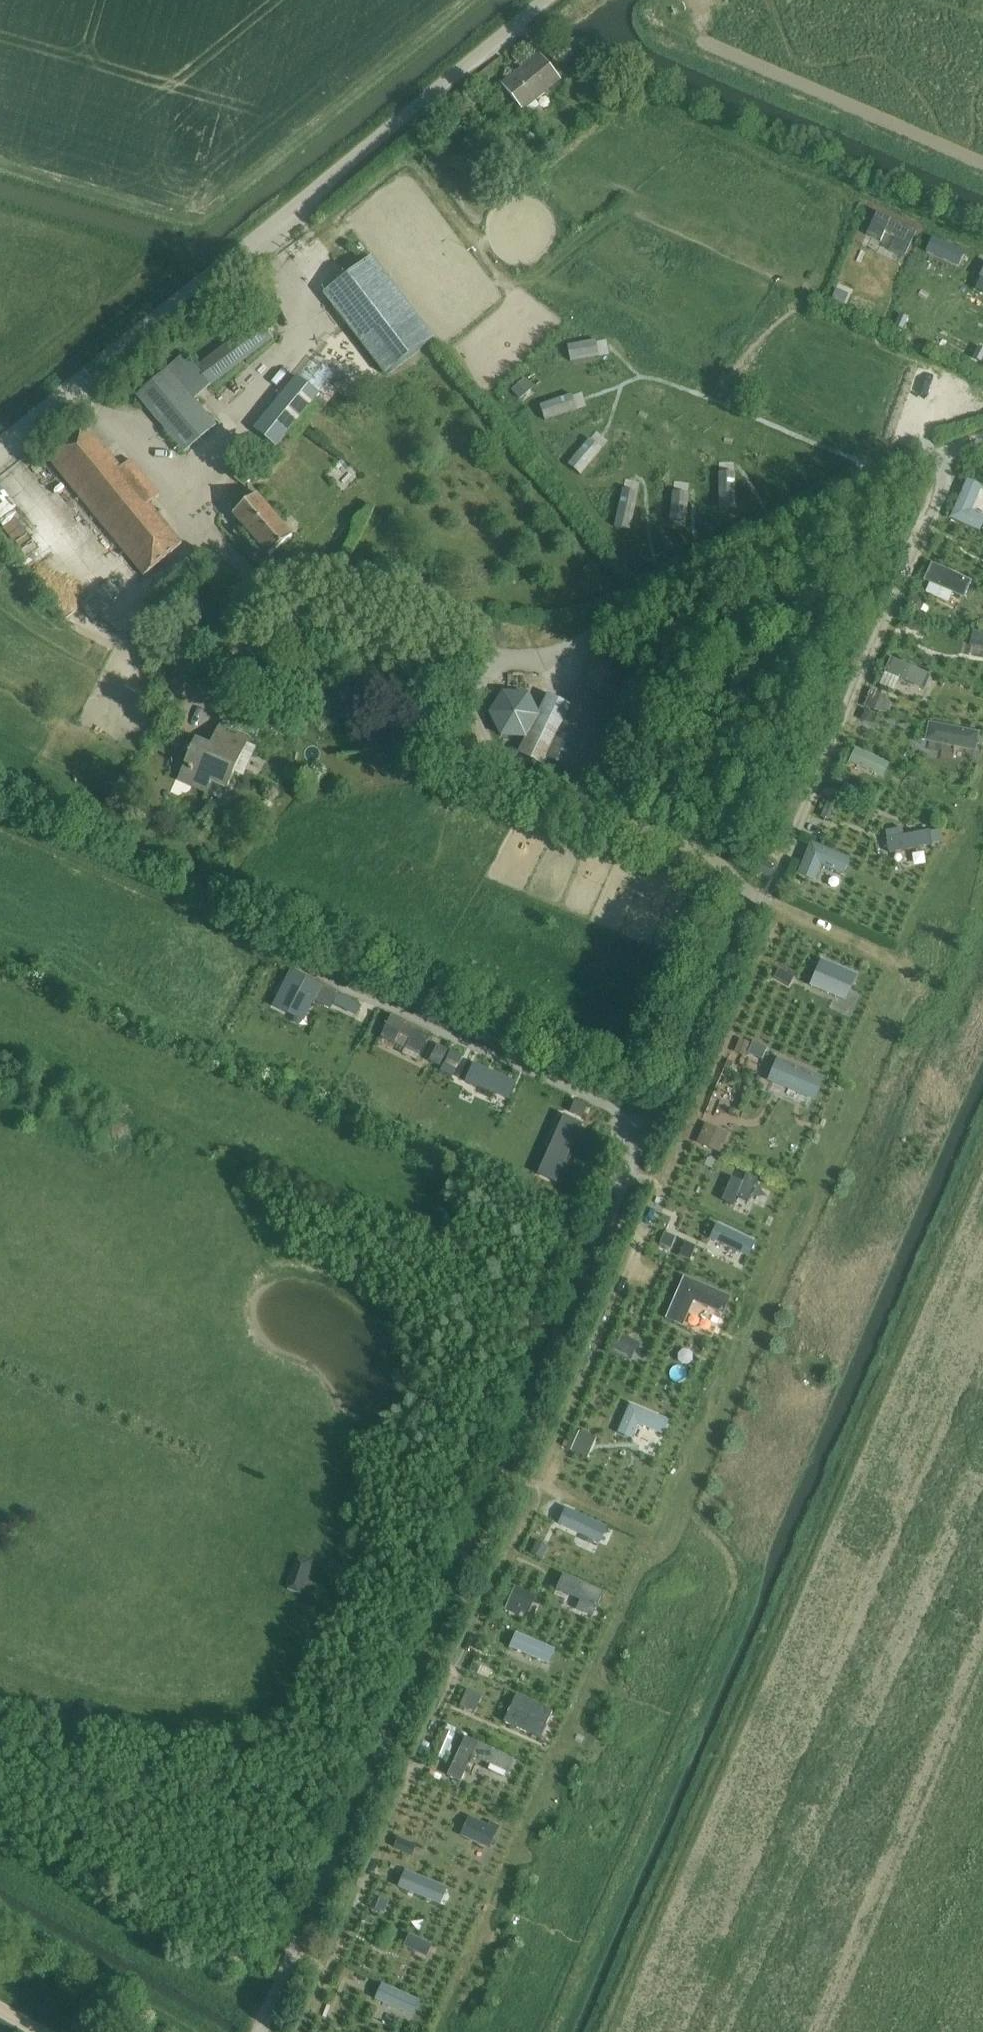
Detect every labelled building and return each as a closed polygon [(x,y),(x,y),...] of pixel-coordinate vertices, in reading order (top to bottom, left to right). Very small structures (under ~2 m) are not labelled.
[(539,55),(502,85),(522,110),(559,80),(539,55)] [(875,223),(865,248),(899,262),(909,237),(875,223)] [(433,339),(371,259),(323,296),(384,376),(433,339)] [(273,339),(258,320),(195,367),(210,387),(273,339)] [(594,342),(567,347),(570,363),(597,358),(594,342)] [(319,369),(328,358),(315,347),(306,358),(319,369)] [(167,369),(136,396),(184,452),(215,425),(167,369)] [(276,447),(319,395),(297,376),(254,429),(276,447)] [(570,397),(539,407),(544,422),(575,411),(570,397)] [(87,428),(49,459),(144,576),(182,545),(149,505),(160,496),(131,461),(121,470),(87,428)] [(588,441),(568,466),(580,476),(601,451),(588,441)] [(734,475),(718,475),(718,508),(734,508),(734,475)] [(950,517),(979,530),(982,522),(982,513),(972,508),(982,484),(967,478),(950,517)] [(267,556),(291,535),(257,495),(253,498),(246,489),(229,504),(236,513),(233,515),(267,556)] [(622,492),(614,528),(629,532),(637,495),(622,492)] [(271,493),(263,499),(294,535),(302,528),(271,493)] [(672,494),(669,522),(685,523),(688,495),(672,494)] [(939,544),(934,554),(945,559),(949,549),(939,544)] [(970,579),(931,562),(924,580),(963,596),(970,579)] [(917,594),(910,608),(920,612),(926,599),(917,594)] [(914,620),(912,630),(923,632),(925,623),(914,620)] [(970,650),(982,652),(982,638),(973,637),(970,650)] [(503,692),(490,714),(502,737),(526,738),(518,755),(546,768),(549,761),(584,778),(618,705),(633,712),(652,673),(601,648),(583,686),(581,685),(571,706),(548,695),(539,713),(529,694),(503,692)] [(925,653),(921,661),(928,664),(931,656),(925,653)] [(884,672),(923,688),(928,674),(891,656),(884,672)] [(874,690),(867,707),(876,711),(883,694),(874,690)] [(865,710),(861,720),(871,724),(875,713),(865,710)] [(975,750),(979,731),(928,721),(924,740),(975,750)] [(191,750),(182,770),(196,776),(191,787),(206,794),(211,783),(227,789),(249,739),(237,734),(225,728),(220,739),(211,759),(191,750)] [(853,750),(849,761),(874,771),(878,760),(853,750)] [(846,771),(837,772),(838,786),(847,785),(846,771)] [(828,800),(821,816),(831,821),(838,804),(828,800)] [(928,829),(885,836),(888,852),(930,846),(928,829)] [(845,873),(852,856),(813,840),(799,872),(816,880),(823,864),(845,873)] [(791,883),(787,895),(796,898),(801,887),(791,883)] [(821,960),(809,990),(843,1006),(856,974),(821,960)] [(779,970),(774,979),(789,986),(793,977),(779,970)] [(289,974),(272,1008),(287,1016),(290,1010),(306,1016),(319,988),(289,974)] [(337,997),(332,1008),(355,1020),(360,1009),(337,997)] [(390,1019),(380,1040),(392,1046),(398,1037),(408,1042),(405,1051),(419,1057),(429,1037),(390,1019)] [(741,1039),(736,1053),(747,1058),(753,1044),(741,1039)] [(438,1066),(446,1050),(436,1046),(429,1062),(438,1066)] [(452,1051),(448,1058),(459,1064),(463,1057),(452,1051)] [(774,1058),(764,1085),(809,1108),(821,1078),(774,1058)] [(467,1062),(459,1081),(502,1101),(509,1082),(467,1062)] [(445,1065),(441,1072),(452,1078),(456,1070),(445,1065)] [(562,1118),(543,1165),(561,1173),(580,1125),(562,1118)] [(728,1133),(708,1123),(700,1142),(720,1151),(728,1133)] [(707,1158),(704,1165),(712,1169),(715,1162),(707,1158)] [(733,1174),(722,1199),(733,1204),(737,1197),(746,1201),(756,1180),(745,1175),(743,1179),(733,1174)] [(715,1228),(708,1245),(745,1261),(753,1243),(715,1228)] [(665,1234),(660,1245),(670,1250),(675,1238),(665,1234)] [(685,1243),(679,1257),(689,1261),(695,1248),(685,1243)] [(725,1313),(733,1296),(685,1276),(667,1318),(685,1325),(696,1301),(725,1313)] [(612,1353),(632,1361),(639,1342),(620,1334),(612,1353)] [(663,1435),(669,1421),(629,1404),(617,1433),(632,1440),(638,1425),(663,1435)] [(571,1451),(588,1459),(597,1438),(580,1431),(579,1433),(575,1431),(568,1449),(571,1450),(571,1451)] [(559,1507),(552,1528),(571,1536),(580,1515),(559,1507)] [(537,1541),(532,1554),(541,1558),(547,1545),(537,1541)] [(291,1572),(286,1589),(302,1594),(308,1578),(291,1572)] [(514,1588),(504,1611),(518,1617),(521,1611),(528,1614),(536,1598),(514,1588)] [(516,1632),(508,1649),(546,1668),(556,1650),(516,1632)] [(474,1662),(470,1670),(489,1678),(493,1670),(474,1662)] [(467,1690),(460,1706),(474,1712),(481,1696),(467,1690)] [(516,1696),(504,1722),(529,1734),(535,1720),(546,1725),(552,1713),(516,1696)] [(444,1729),(434,1755),(445,1759),(455,1734),(444,1729)] [(466,1737),(448,1776),(460,1781),(472,1756),(508,1773),(514,1760),(466,1737)] [(470,1818),(462,1835),(489,1848),(499,1826),(492,1823),(490,1827),(470,1818)] [(399,1838),(394,1847),(412,1855),(417,1846),(399,1838)] [(403,1870),(396,1887),(440,1906),(448,1888),(403,1870)] [(375,1897),(370,1907),(384,1913),(389,1903),(375,1897)] [(410,1936),(404,1948),(426,1957),(431,1945),(410,1936)] [(380,1985),(373,2000),(413,2018),(420,2003),(380,1985)] [(326,2009),(323,2015),(332,2020),(335,2013),(326,2009)]
